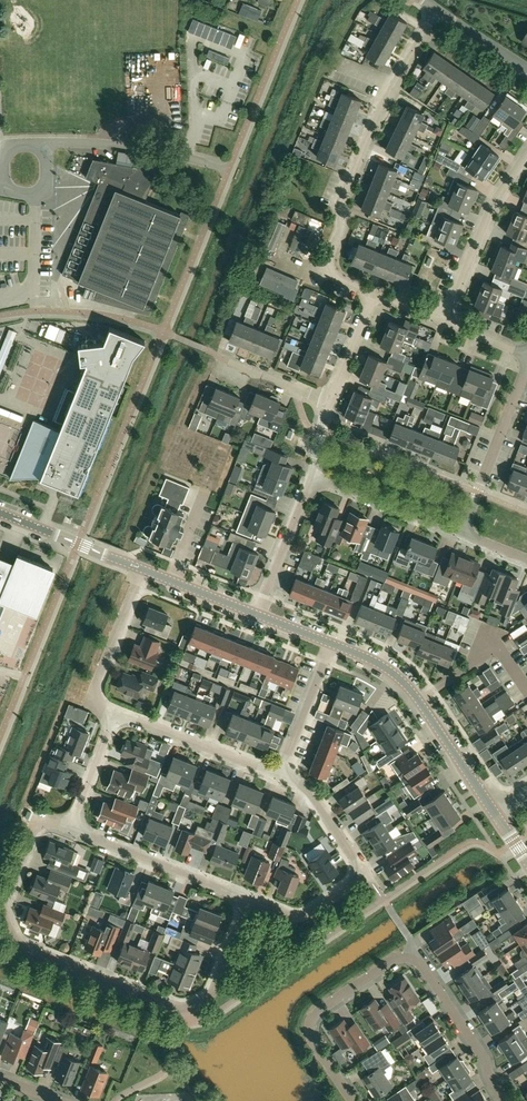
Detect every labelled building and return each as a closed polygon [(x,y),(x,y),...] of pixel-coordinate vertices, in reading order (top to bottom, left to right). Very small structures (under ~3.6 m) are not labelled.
[(261,10),(243,2),(239,13),(257,20),(261,10)] [(503,12),(500,21),(503,22),(503,23),(505,24),(505,23),(511,25),(517,26),(519,27),(522,17),(503,12)] [(377,19),(401,33),(407,22),(390,13),(386,19),(379,15),(377,19)] [(395,43),(401,33),(377,19),(374,23),(381,27),(378,34),(395,43)] [(351,33),(348,39),(361,47),(363,44),(365,41),(351,33)] [(389,54),(395,43),(378,34),(374,40),(367,36),(365,41),(389,54)] [(389,54),(365,41),(363,44),(370,48),(366,55),(383,65),(389,54)] [(422,76),(425,78),(428,81),(444,58),(434,51),(423,67),(427,70),(422,76)] [(454,65),(444,58),(428,81),(432,83),(437,77),(443,81),(454,65)] [(443,102),(448,94),(464,72),(454,65),(443,81),(449,85),(439,99),(443,102)] [(474,79),(464,72),(448,94),(452,97),(456,91),(463,95),(474,79)] [(474,79),(463,95),(468,99),(464,106),(468,108),(484,86),(474,79)] [(425,86),(417,81),(409,93),(417,98),(425,86)] [(482,109),(494,93),(484,86),(468,108),(471,111),(476,104),(482,109)] [(357,111),(361,100),(342,92),(339,99),(332,95),(330,100),(357,111)] [(502,121),(517,100),(507,93),(493,112),(494,113),(493,115),(502,121)] [(352,121),(357,111),(330,100),(328,104),(336,108),(333,113),(352,121)] [(525,109),(526,107),(517,100),(502,121),(501,123),(507,128),(503,133),(506,134),(499,145),(506,150),(516,134),(511,130),(525,109)] [(426,129),(428,124),(420,121),(424,114),(406,105),(401,116),(426,129)] [(348,132),(352,121),(333,113),(331,120),(323,117),(321,121),(348,132)] [(466,126),(467,127),(473,131),(481,119),(473,114),(466,126)] [(473,131),(480,135),(491,120),(484,115),(481,119),(473,131)] [(426,129),(401,116),(396,127),(413,136),(416,129),(424,133),(426,129)] [(348,132),(321,121),(320,126),(327,129),(325,135),(344,142),(348,132)] [(435,134),(442,137),(445,129),(439,126),(435,134)] [(480,135),(473,131),(467,127),(462,126),(459,131),(475,142),(480,136),(480,135)] [(396,127),(390,138),(415,150),(417,146),(410,142),(413,136),(396,127)] [(340,153),(344,142),(325,135),(322,141),(315,138),(313,142),(340,153)] [(415,150),(390,138),(385,149),(403,158),(406,151),(413,154),(415,150)] [(340,153),(313,142),(311,147),(319,150),(316,156),(335,164),(340,153)] [(481,143),(473,154),(492,168),(500,158),(498,156),(498,155),(481,143)] [(303,150),(295,147),(293,153),(301,157),(303,150)] [(462,162),(469,150),(463,147),(456,158),(462,162)] [(119,157),(132,159),(133,153),(120,150),(119,157)] [(458,172),(462,164),(440,152),(435,160),(450,167),(458,172)] [(470,153),(462,164),(465,166),(482,178),(483,178),(485,179),(492,168),(473,154),(470,153)] [(180,214),(145,200),(157,170),(137,166),(137,165),(132,164),(132,166),(108,161),(109,159),(105,159),(105,160),(93,158),(85,177),(99,182),(62,274),(98,288),(93,300),(149,315),(182,235),(186,225),(177,222),(180,214)] [(400,184),(402,180),(394,177),(397,170),(379,163),(374,174),(400,184)] [(472,200),(475,201),(478,192),(476,191),(477,189),(461,183),(465,176),(458,172),(450,167),(447,173),(454,177),(449,191),(453,192),(472,200)] [(374,174),(370,186),(388,193),(391,186),(398,189),(400,184),(374,174)] [(370,186),(365,197),(391,207),(393,203),(385,200),(388,193),(370,186)] [(420,194),(427,197),(429,192),(422,189),(420,194)] [(438,206),(451,211),(453,206),(467,211),(472,200),(453,192),(448,203),(441,200),(438,206)] [(389,211),(391,207),(365,197),(361,208),(379,215),(382,208),(389,211)] [(441,221),(439,227),(458,235),(463,223),(448,217),(451,211),(438,206),(433,218),(441,221)] [(421,210),(414,207),(411,215),(418,218),(421,210)] [(291,219),(298,222),(302,213),(295,210),(291,219)] [(510,221),(526,228),(526,215),(515,210),(510,221)] [(177,222),(186,225),(190,215),(181,211),(180,214),(177,222)] [(306,225),(310,216),(302,213),(298,222),(306,225)] [(526,248),(526,241),(526,240),(526,237),(526,228),(510,221),(506,232),(520,238),(517,244),(526,248)] [(458,235),(439,227),(431,224),(426,235),(423,233),(420,239),(435,245),(437,239),(454,246),(458,235)] [(351,262),(362,266),(372,240),(368,238),(365,246),(359,243),(351,262)] [(362,266),(372,271),(380,252),(374,249),(377,242),(372,240),(362,266)] [(493,256),(514,264),(516,258),(524,262),(526,256),(526,248),(517,244),(511,242),(508,248),(498,244),(493,256)] [(432,246),(430,252),(437,255),(439,249),(432,246)] [(372,271),(383,275),(394,248),(389,247),(386,254),(380,252),(372,271)] [(401,260),(395,258),(398,250),(394,248),(383,275),(393,279),(401,260)] [(404,253),(401,260),(393,279),(404,284),(412,265),(405,262),(409,255),(404,253)] [(509,276),(514,264),(493,256),(489,268),(509,276)] [(261,281),(251,277),(248,285),(257,289),(261,281)] [(509,284),(525,290),(526,286),(526,283),(512,277),(509,284)] [(268,280),(266,286),(279,292),(282,286),(268,280)] [(509,284),(507,290),(484,280),(479,293),(497,300),(499,294),(508,297),(510,292),(523,296),(525,290),(509,284)] [(313,303),(324,304),(324,293),(313,292),(313,303)] [(480,307),(477,314),(497,322),(504,303),(497,300),(479,293),(474,305),(480,307)] [(314,310),(341,321),(345,310),(326,302),(323,309),(316,306),(314,310)] [(336,331),(341,321),(314,310),(312,315),(320,318),(317,324),(336,331)] [(229,339),(239,344),(250,317),(246,315),(243,323),(236,320),(229,339)] [(239,344),(250,348),(258,329),(252,326),(255,319),(250,317),(239,344)] [(385,332),(403,340),(412,344),(420,325),(405,319),(403,326),(390,320),(385,332)] [(250,348),(261,352),(271,326),(267,324),(264,331),(258,329),(250,348)] [(332,342),(336,331),(317,324),(315,330),(307,327),(306,331),(332,342)] [(40,477),(78,492),(133,356),(145,341),(110,326),(104,341),(78,344),(80,363),(86,362),(86,363),(75,391),(67,388),(55,419),(62,422),(59,429),(34,419),(11,478),(11,479),(37,475),(40,477)] [(271,357),(279,338),(273,335),(276,327),(271,326),(261,352),(271,357)] [(11,329),(0,356),(0,378),(18,331),(11,329)] [(311,339),(309,345),(328,353),(332,342),(306,331),(304,336),(311,339)] [(411,357),(401,353),(403,348),(400,347),(403,340),(385,332),(380,344),(393,350),(390,356),(405,362),(408,363),(411,357)] [(340,344),(347,347),(350,337),(343,335),(340,344)] [(324,363),(328,353),(309,345),(306,351),(299,348),(297,352),(324,363)] [(324,363),(297,352),(293,351),(287,365),(299,370),(301,366),(319,374),(324,363)] [(405,362),(390,356),(387,362),(387,361),(369,354),(364,366),(382,373),(385,366),(401,372),(402,370),(405,362)] [(415,366),(411,374),(436,384),(446,359),(434,354),(432,360),(426,357),(421,368),(415,366)] [(453,392),(459,376),(453,374),(457,363),(446,359),(436,384),(435,385),(442,388),(453,392)] [(459,376),(453,392),(470,399),(482,370),(470,365),(465,379),(459,376)] [(379,381),(382,373),(364,366),(359,378),(373,384),(370,390),(386,396),(400,402),(403,395),(385,388),(386,384),(379,381)] [(470,399),(470,401),(487,408),(493,394),(487,391),(493,374),(482,370),(470,399)] [(205,395),(199,410),(217,417),(227,392),(215,387),(211,398),(205,395)] [(354,390),(349,402),(367,410),(370,403),(377,406),(379,401),(384,403),(386,396),(370,390),(368,396),(354,390)] [(235,425),(238,417),(240,413),(234,410),(239,397),(227,392),(217,417),(222,419),(235,425)] [(240,413),(238,417),(245,419),(245,418),(250,420),(253,412),(260,415),(268,397),(256,392),(250,405),(244,402),(240,413)] [(275,430),(284,410),(278,407),(280,402),(278,401),(278,399),(278,397),(272,395),(270,395),(269,397),(268,397),(260,415),(257,423),(275,430)] [(406,402),(414,406),(416,399),(408,396),(406,402)] [(422,409),(425,403),(416,399),(414,406),(422,409)] [(376,413),(367,410),(349,402),(349,403),(346,402),(342,412),(345,413),(344,414),(371,425),(376,413)] [(426,413),(434,416),(437,410),(428,406),(426,413)] [(480,420),(483,413),(471,408),(468,415),(480,420)] [(434,416),(442,420),(445,413),(437,410),(434,416)] [(389,438),(399,443),(408,420),(410,415),(405,413),(403,418),(397,416),(389,438)] [(455,426),(458,418),(451,415),(447,423),(455,426)] [(448,443),(442,459),(452,464),(459,447),(453,445),(460,428),(476,435),(480,427),(470,423),(458,418),(455,426),(451,435),(448,443)] [(413,422),(408,420),(399,443),(410,447),(416,430),(411,428),(413,422)] [(197,423),(191,421),(188,428),(195,430),(197,423)] [(372,432),(386,438),(388,432),(374,426),(372,432)] [(422,432),(416,430),(410,447),(420,451),(427,434),(429,428),(425,426),(422,432)] [(434,430),(429,428),(427,434),(420,451),(431,455),(438,439),(440,432),(434,430)] [(443,441),(438,439),(431,455),(442,459),(448,443),(451,435),(446,433),(443,441)] [(253,451),(271,458),(274,450),(256,443),(253,451)] [(520,443),(518,451),(526,454),(526,446),(520,443)] [(261,470),(268,472),(287,480),(292,466),(284,463),(287,456),(274,450),(271,458),(273,459),(271,463),(268,462),(263,464),(261,470)] [(520,483),(524,473),(526,467),(513,461),(511,468),(513,469),(507,485),(518,489),(520,483)] [(287,480),(268,472),(261,470),(253,491),(267,496),(270,489),(282,493),(287,480)] [(526,493),(526,474),(524,473),(520,483),(518,489),(526,493)] [(232,474),(229,480),(236,483),(238,476),(232,474)] [(149,536),(170,545),(174,536),(173,536),(174,532),(181,535),(183,528),(177,526),(179,522),(180,523),(183,513),(177,511),(180,503),(182,504),(189,487),(166,477),(159,494),(168,498),(165,506),(162,504),(160,504),(157,503),(155,504),(153,505),(152,507),(152,509),(152,511),(153,513),(155,514),(157,515),(153,526),(151,525),(149,525),(147,525),(145,526),(143,528),(143,530),(143,533),(145,534),(147,536),(149,536)] [(246,506),(243,512),(270,523),(271,521),(273,522),(276,513),(274,512),(275,511),(264,506),(266,499),(251,493),(246,506)] [(332,545),(342,520),(335,517),(339,507),(323,501),(313,526),(320,529),(316,539),(332,545)] [(270,523),(243,512),(236,531),(251,537),(254,530),(265,535),(270,523)] [(342,534),(352,538),(357,540),(354,549),(362,553),(368,538),(360,535),(367,519),(351,512),(342,534)] [(398,531),(382,525),(380,531),(373,528),(364,550),(377,555),(380,546),(390,549),(398,531)] [(233,541),(227,555),(253,565),(258,553),(244,548),(247,538),(231,531),(228,539),(233,541)] [(411,557),(417,560),(424,541),(411,536),(406,550),(400,547),(395,561),(407,566),(411,557)] [(218,543),(206,538),(203,545),(215,550),(219,551),(220,547),(217,546),(218,543)] [(437,546),(424,541),(417,560),(414,568),(433,576),(438,562),(432,560),(437,546)] [(210,562),(215,550),(203,545),(198,557),(210,562)] [(249,577),(253,565),(227,555),(219,551),(215,550),(210,562),(249,577)] [(302,556),(315,561),(320,563),(322,557),(304,550),(302,556)] [(457,579),(466,558),(452,552),(446,569),(438,566),(433,580),(447,586),(451,576),(457,579)] [(6,602),(35,613),(53,569),(18,555),(15,564),(0,558),(0,616),(6,602)] [(311,571),(315,561),(302,556),(298,566),(311,571)] [(479,563),(466,558),(457,579),(464,581),(460,591),(474,596),(480,582),(473,580),(479,563)] [(362,572),(366,562),(360,560),(356,569),(362,572)] [(337,573),(337,571),(339,566),(331,563),(329,569),(337,573)] [(348,570),(341,567),(339,566),(337,571),(346,575),(348,570)] [(388,571),(378,567),(374,576),(384,581),(388,571)] [(486,592),(496,596),(505,573),(492,568),(486,585),(480,582),(474,596),(473,599),(481,602),(486,592)] [(510,616),(512,610),(516,601),(509,599),(517,578),(505,573),(496,596),(506,600),(501,612),(510,616)] [(360,596),(367,577),(360,574),(352,593),(360,596)] [(312,603),(318,587),(321,578),(317,577),(314,585),(307,582),(300,601),(304,602),(305,600),(312,603)] [(300,601),(307,582),(296,578),(289,594),(296,597),(295,599),(300,601)] [(322,609),(329,591),(323,588),(326,580),(321,578),(318,587),(312,603),(318,606),(318,608),(322,609)] [(392,593),(395,586),(384,581),(381,589),(392,593)] [(401,581),(399,587),(405,589),(408,583),(401,581)] [(526,606),(526,590),(520,595),(519,598),(516,601),(512,610),(513,611),(519,606),(525,603),(526,606)] [(327,609),(334,612),(341,595),(329,591),(322,609),(326,611),(327,609)] [(437,595),(428,592),(426,598),(435,601),(437,595)] [(366,625),(373,608),(378,595),(373,594),(368,606),(361,603),(355,620),(366,625)] [(412,600),(423,604),(425,598),(415,594),(412,600)] [(334,612),(341,615),(340,617),(345,618),(352,600),(341,595),(334,612)] [(401,597),(395,613),(402,616),(409,599),(401,597)] [(425,598),(423,604),(430,607),(432,601),(425,598)] [(438,605),(435,612),(443,615),(446,609),(438,605)] [(166,638),(171,625),(164,622),(167,614),(149,607),(143,621),(156,627),(154,633),(166,638)] [(366,625),(377,629),(384,612),(373,608),(366,625)] [(384,612),(377,629),(389,634),(396,617),(384,612)] [(466,626),(469,618),(457,613),(452,625),(458,628),(460,623),(466,626)] [(397,639),(408,643),(416,622),(405,618),(397,639)] [(425,631),(427,626),(416,621),(416,622),(408,643),(418,647),(425,631)] [(189,641),(200,646),(207,629),(200,627),(201,625),(196,623),(189,641)] [(515,637),(521,633),(517,627),(512,631),(515,637)] [(214,632),(207,629),(200,646),(211,650),(219,632),(214,630),(214,632)] [(416,652),(427,656),(433,640),(427,637),(429,632),(425,631),(418,647),(416,652)] [(223,634),(219,632),(211,650),(222,655),(229,638),(222,635),(223,634)] [(517,640),(521,646),(525,644),(526,642),(526,633),(517,640)] [(151,668),(157,652),(155,652),(159,641),(145,636),(141,646),(135,644),(128,659),(151,668)] [(236,641),(229,638),(222,655),(234,659),(241,641),(237,639),(236,641)] [(448,665),(451,658),(454,659),(460,644),(446,639),(444,644),(437,660),(448,665)] [(437,660),(444,644),(433,640),(427,656),(437,660)] [(245,642),(241,641),(234,659),(245,664),(251,647),(245,644),(245,642)] [(258,650),(251,647),(245,664),(256,668),(263,650),(259,648),(258,650)] [(268,651),(263,650),(256,668),(267,672),(268,673),(273,658),(274,656),(267,653),(268,651)] [(210,665),(217,668),(220,661),(213,657),(210,665)] [(270,679),(278,682),(285,663),(273,658),(268,673),(267,672),(261,687),(267,689),(269,685),(267,685),(270,679)] [(180,664),(188,667),(190,662),(182,659),(180,664)] [(285,663),(278,682),(287,686),(285,691),(284,691),(282,695),(287,697),(298,668),(285,663)] [(194,669),(202,672),(204,668),(196,664),(194,669)] [(179,677),(183,668),(179,666),(177,666),(173,675),(179,677)] [(482,671),(490,683),(497,678),(490,666),(482,671)] [(213,671),(204,668),(202,672),(211,676),(213,671)] [(130,694),(137,697),(142,685),(153,690),(158,677),(142,671),(140,677),(137,676),(137,678),(123,672),(117,688),(131,693),(130,694)] [(191,677),(199,680),(201,675),(193,672),(191,677)] [(217,678),(225,681),(227,676),(218,673),(217,678)] [(225,681),(233,685),(235,680),(227,676),(225,681)] [(200,686),(207,688),(210,681),(203,678),(200,686)] [(501,684),(497,678),(490,683),(486,685),(490,691),(501,684)] [(239,687),(247,690),(249,685),(241,682),(239,687)] [(337,726),(344,707),(351,689),(340,684),(333,703),(337,704),(332,715),(327,713),(324,721),(337,726)] [(453,694),(460,703),(479,690),(477,687),(472,690),(468,684),(453,694)] [(249,685),(247,690),(256,693),(257,688),(249,685)] [(167,709),(177,713),(187,687),(184,686),(181,692),(174,689),(167,709)] [(230,689),(223,686),(217,701),(224,704),(230,689)] [(197,694),(190,692),(191,689),(187,687),(177,713),(187,717),(195,697),(195,698),(197,694)] [(268,689),(267,689),(262,687),(259,695),(265,697),(268,689)] [(344,707),(356,712),(363,693),(351,689),(344,707)] [(460,703),(466,713),(481,703),(477,697),(482,694),(479,690),(460,703)] [(499,705),(510,697),(506,691),(494,698),(499,705)] [(195,697),(187,717),(198,721),(208,695),(204,694),(202,700),(195,698),(195,697)] [(208,695),(198,721),(208,725),(216,706),(209,703),(212,697),(208,695)] [(243,701),(241,705),(243,706),(247,708),(251,697),(245,695),(243,701)] [(253,702),(260,705),(262,699),(256,697),(253,702)] [(501,709),(503,711),(515,703),(510,697),(499,705),(501,709)] [(270,709),(282,714),(285,708),(272,703),(270,709)] [(466,713),(472,722),(487,712),(481,703),(466,713)] [(87,711),(69,704),(65,715),(83,722),(87,711)] [(493,714),(501,709),(499,705),(487,712),(472,722),(479,732),(497,720),(493,714)] [(236,736),(246,710),(247,708),(243,706),(239,715),(233,712),(225,732),(236,736)] [(266,718),(256,744),(267,748),(269,742),(271,743),(270,745),(279,748),(284,736),(273,732),(274,729),(272,728),(276,718),(280,719),(282,714),(270,709),(266,718)] [(293,719),(295,711),(288,709),(286,717),(293,719)] [(360,725),(368,714),(362,709),(354,721),(360,725)] [(236,736),(246,740),(254,721),(247,718),(250,712),(246,710),(236,736)] [(377,739),(397,726),(388,713),(375,721),(369,713),(368,714),(360,725),(357,730),(362,734),(368,726),(377,739)] [(511,723),(516,719),(512,713),(505,718),(508,723),(511,723)] [(256,744),(266,718),(262,717),(260,723),(254,721),(246,740),(256,744)] [(495,728),(499,733),(508,727),(504,721),(495,728)] [(321,735),(339,743),(347,746),(351,734),(327,724),(324,732),(322,731),(321,735)] [(80,754),(89,733),(73,726),(64,747),(58,745),(55,752),(71,759),(73,753),(76,752),(80,754)] [(397,726),(377,739),(387,753),(375,761),(379,767),(394,758),(390,752),(406,740),(397,726)] [(500,735),(499,733),(495,728),(482,736),(487,744),(500,735)] [(520,745),(526,755),(526,734),(523,729),(521,731),(521,733),(523,737),(518,741),(520,745)] [(321,740),(318,747),(335,754),(339,743),(321,735),(319,740),(321,740)] [(153,750),(146,747),(147,746),(136,741),(135,743),(126,739),(125,744),(121,754),(128,757),(125,763),(157,776),(163,762),(157,760),(156,761),(150,758),(153,750)] [(506,765),(511,772),(520,766),(511,751),(506,744),(493,753),(503,768),(506,765)] [(520,766),(526,761),(526,755),(520,745),(511,751),(520,766)] [(314,753),(312,758),(330,765),(335,754),(318,747),(316,754),(314,753)] [(390,762),(399,776),(402,780),(427,763),(424,758),(421,758),(417,752),(406,759),(403,754),(390,762)] [(364,764),(369,762),(365,754),(360,756),(364,764)] [(43,770),(44,770),(40,781),(52,785),(53,782),(67,788),(73,773),(60,768),(62,760),(49,755),(43,770)] [(166,776),(177,780),(185,761),(173,756),(166,776)] [(326,776),(330,765),(312,758),(310,762),(312,763),(309,770),(326,776)] [(181,788),(185,790),(184,792),(191,795),(192,792),(196,780),(195,782),(190,780),(196,765),(185,761),(177,780),(183,783),(181,788)] [(369,762),(364,764),(368,772),(373,770),(369,762)] [(402,780),(410,792),(414,798),(427,789),(423,784),(433,777),(429,770),(431,768),(427,763),(402,780)] [(501,771),(497,764),(490,769),(495,775),(501,771)] [(142,790),(148,776),(133,769),(130,777),(114,770),(108,787),(121,792),(120,794),(127,796),(128,795),(129,796),(133,787),(142,790)] [(208,799),(211,794),(210,793),(218,774),(206,769),(201,782),(196,780),(192,792),(208,799)] [(210,793),(211,794),(222,798),(229,778),(218,774),(210,793)] [(353,782),(356,787),(339,798),(348,811),(349,809),(366,797),(360,787),(367,782),(363,776),(353,782)] [(347,777),(339,782),(342,786),(350,781),(347,777)] [(159,796),(164,783),(158,781),(153,794),(159,796)] [(335,791),(342,786),(339,782),(332,787),(335,791)] [(232,802),(243,806),(251,787),(239,783),(232,802)] [(255,811),(262,792),(251,787),(243,806),(255,811)] [(433,816),(451,803),(443,791),(425,804),(433,816)] [(156,805),(159,796),(153,794),(149,802),(156,805)] [(389,806),(395,802),(390,795),(384,799),(389,806)] [(266,813),(277,817),(284,800),(273,796),(266,813)] [(375,809),(366,797),(349,809),(357,821),(375,809)] [(418,797),(403,808),(409,816),(424,806),(418,797)] [(284,800),(277,817),(276,821),(287,826),(295,805),(284,800)] [(133,819),(137,807),(123,801),(120,808),(104,802),(98,817),(108,821),(121,827),(125,816),(133,819)] [(212,817),(219,820),(225,805),(217,802),(212,817)] [(451,803),(433,816),(441,828),(460,815),(451,803)] [(178,804),(172,821),(179,824),(186,807),(178,804)] [(219,820),(226,823),(232,808),(225,805),(219,820)] [(389,831),(384,825),(393,819),(386,808),(372,818),(376,823),(362,832),(366,839),(369,837),(372,842),(389,831)] [(254,828),(258,816),(259,815),(252,813),(247,826),(254,828)] [(298,814),(292,831),(305,836),(308,829),(302,827),(306,817),(298,814)] [(267,820),(258,816),(254,828),(252,833),(260,836),(267,820)] [(142,835),(154,839),(161,821),(150,817),(142,835)] [(221,840),(225,829),(227,823),(226,823),(219,820),(214,831),(212,836),(221,840)] [(165,844),(172,826),(161,821),(154,839),(165,844)] [(212,836),(214,831),(198,824),(194,833),(183,829),(175,848),(187,853),(190,844),(207,851),(212,836)] [(395,834),(401,832),(398,824),(392,827),(395,834)] [(283,827),(276,842),(285,846),(291,830),(283,827)] [(430,846),(443,837),(438,829),(424,838),(430,846)] [(393,852),(395,851),(409,841),(416,836),(413,830),(393,837),(389,831),(372,842),(375,846),(373,848),(377,855),(390,846),(393,852)] [(61,871),(75,876),(79,866),(73,864),(78,852),(50,841),(45,855),(64,863),(61,871)] [(416,851),(409,841),(395,851),(398,856),(385,866),(390,874),(390,876),(391,878),(395,879),(397,878),(398,875),(414,865),(408,857),(416,851)] [(284,846),(273,842),(268,855),(279,859),(284,846)] [(232,868),(238,853),(216,844),(210,862),(219,865),(219,863),(232,868)] [(326,849),(309,861),(317,874),(318,873),(323,881),(326,879),(330,880),(334,877),(335,873),(337,871),(329,859),(331,857),(326,849)] [(255,853),(254,856),(252,855),(244,875),(261,882),(269,862),(260,858),(261,856),(255,853)] [(94,865),(103,866),(104,858),(96,857),(94,865)] [(289,861),(284,858),(282,858),(276,872),(283,875),(278,889),(291,894),(294,886),(299,875),(293,873),(295,868),(288,865),(289,861)] [(107,888),(121,893),(118,900),(129,905),(134,892),(128,890),(133,878),(130,873),(116,867),(107,888)] [(31,891),(53,900),(59,886),(66,889),(70,878),(51,870),(48,878),(37,874),(31,891)] [(153,904),(161,885),(149,880),(147,885),(141,882),(132,904),(143,909),(146,902),(153,904)] [(169,902),(173,890),(161,885),(153,904),(150,912),(169,919),(172,911),(175,905),(169,902)] [(499,910),(516,899),(508,888),(499,894),(495,888),(481,897),(489,908),(495,904),(499,910)] [(181,914),(195,920),(216,928),(221,915),(200,907),(198,911),(184,905),(187,898),(179,894),(175,905),(172,911),(181,914)] [(480,903),(474,894),(463,901),(469,910),(480,903)] [(502,932),(508,929),(516,923),(512,917),(523,910),(516,899),(499,910),(503,915),(498,919),(501,924),(498,926),(502,932)] [(94,913),(98,903),(88,900),(85,910),(94,913)] [(25,920),(28,922),(27,925),(48,933),(52,921),(60,924),(65,912),(52,907),(49,914),(30,906),(25,920)] [(430,940),(438,952),(456,940),(452,934),(458,929),(457,928),(450,917),(439,924),(430,930),(435,937),(430,940)] [(472,918),(457,928),(458,929),(463,935),(477,925),(472,918)] [(119,937),(128,940),(135,923),(126,919),(119,937)] [(215,931),(216,928),(195,920),(191,928),(184,925),(179,937),(193,943),(196,935),(211,941),(215,931)] [(118,927),(108,922),(105,930),(93,926),(85,947),(91,949),(91,950),(100,954),(107,937),(113,939),(118,927)] [(502,932),(497,936),(501,942),(507,938),(510,942),(516,938),(517,938),(520,943),(526,939),(526,923),(511,934),(508,929),(502,932)] [(148,945),(157,949),(163,934),(154,930),(148,945)] [(180,947),(174,963),(196,972),(202,955),(193,952),(196,944),(172,935),(170,941),(170,943),(180,947)] [(467,943),(461,947),(456,940),(438,952),(446,964),(451,961),(454,966),(463,960),(474,953),(467,943)] [(117,961),(129,966),(137,946),(124,941),(117,961)] [(142,971),(149,951),(137,946),(129,966),(142,971)] [(474,964),(487,956),(482,949),(469,958),(474,964)] [(174,963),(162,958),(155,955),(149,971),(156,974),(159,966),(171,971),(167,979),(189,988),(196,972),(174,963)] [(522,965),(518,968),(511,972),(515,977),(526,970),(522,965)] [(462,989),(480,977),(472,966),(455,978),(462,989)] [(483,975),(480,977),(462,989),(470,1000),(487,988),(490,985),(483,975)] [(407,1007),(419,999),(405,978),(390,988),(394,994),(388,999),(404,1023),(413,1016),(407,1007)] [(498,992),(507,986),(503,980),(490,988),(494,994),(498,992)] [(514,981),(507,986),(498,992),(501,997),(518,986),(514,981)] [(389,1030),(400,1023),(387,1003),(380,1007),(374,998),(361,1008),(374,1028),(383,1022),(389,1030)] [(478,1012),(485,1022),(503,1010),(508,1007),(504,1000),(498,1004),(496,1000),(478,1012)] [(526,1015),(526,1001),(522,1004),(524,1008),(517,1012),(521,1019),(526,1015)] [(427,1007),(432,1013),(438,1009),(434,1003),(427,1007)] [(492,1032),(515,1016),(512,1011),(506,1015),(503,1010),(485,1022),(492,1032)] [(39,1020),(32,1017),(27,1028),(34,1031),(39,1020)] [(356,1051),(369,1043),(355,1022),(348,1027),(343,1019),(330,1028),(342,1046),(350,1041),(356,1051)] [(424,1044),(441,1032),(433,1020),(426,1025),(423,1020),(407,1031),(413,1041),(419,1037),(424,1044)] [(504,1051),(505,1052),(521,1041),(521,1040),(526,1036),(526,1035),(519,1024),(512,1029),(514,1031),(498,1041),(499,1043),(497,1044),(497,1046),(500,1051),(503,1052),(504,1051)] [(24,1058),(33,1033),(24,1029),(21,1037),(10,1033),(1,1056),(13,1061),(16,1054),(24,1058)] [(429,1065),(446,1054),(442,1049),(449,1044),(441,1032),(424,1044),(429,1051),(423,1055),(429,1065)] [(526,1059),(526,1058),(526,1036),(521,1040),(521,1041),(505,1052),(511,1062),(523,1054),(526,1059)] [(50,1066),(54,1058),(60,1042),(47,1037),(43,1048),(35,1045),(27,1066),(42,1072),(45,1064),(50,1066)] [(97,1061),(103,1046),(93,1042),(87,1057),(97,1061)] [(55,1077),(56,1078),(55,1080),(62,1083),(63,1080),(70,1083),(79,1061),(66,1056),(69,1048),(61,1045),(55,1059),(61,1061),(55,1077)] [(374,1095),(376,1097),(392,1086),(383,1073),(384,1068),(391,1064),(380,1049),(362,1061),(370,1073),(363,1077),(369,1088),(368,1090),(372,1095),(374,1095)] [(416,1051),(407,1053),(410,1061),(418,1059),(416,1051)] [(438,1068),(446,1079),(466,1065),(463,1060),(459,1059),(457,1055),(450,1060),(446,1054),(429,1065),(428,1066),(432,1072),(438,1068)] [(453,1099),(466,1090),(468,1089),(464,1083),(472,1078),(469,1074),(470,1070),(466,1065),(446,1079),(453,1090),(449,1093),(453,1099)] [(525,1071),(521,1065),(509,1073),(513,1079),(525,1071)] [(106,1081),(104,1079),(107,1072),(91,1066),(82,1088),(98,1094),(101,1086),(104,1086),(106,1081)] [(405,1085),(388,1097),(391,1100),(416,1100),(405,1085)] [(487,1100),(479,1089),(469,1096),(466,1090),(453,1099),(449,1100),(486,1100),(487,1100)]
